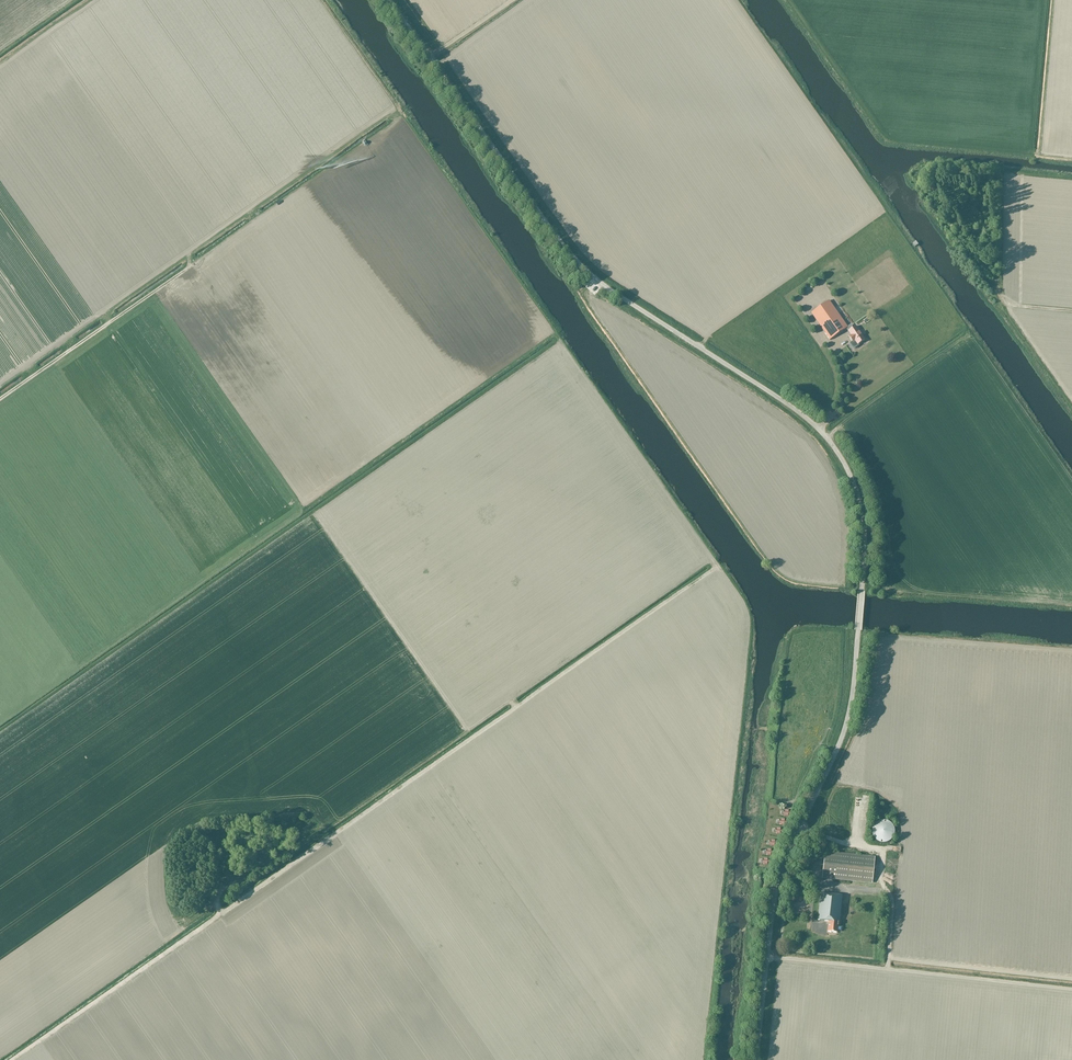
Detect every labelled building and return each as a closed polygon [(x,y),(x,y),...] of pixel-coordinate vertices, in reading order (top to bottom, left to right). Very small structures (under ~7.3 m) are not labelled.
[(811,313),(830,340),(846,329),(851,336),(849,337),(853,342),(855,341),(857,345),(865,340),(862,336),(862,334),(861,332),(859,332),(855,326),(853,328),(851,325),(848,327),(829,301),(811,313)] [(872,830),(872,832),(872,834),(873,836),(874,837),(875,839),(876,840),(878,842),(880,842),(882,843),(884,843),(886,843),(888,842),(889,841),(891,840),(892,838),(893,837),(894,835),(895,833),(895,831),(895,829),(894,827),(893,825),(892,824),(890,823),(889,821),(887,821),(885,820),(883,820),(881,820),(879,821),(877,822),(876,823),(874,824),(873,826),(873,828),(872,830)] [(824,853),(822,878),(872,883),(874,858),(824,853)] [(838,926),(839,927),(842,895),(821,893),(818,920),(828,921),(827,932),(838,933),(838,926)]
